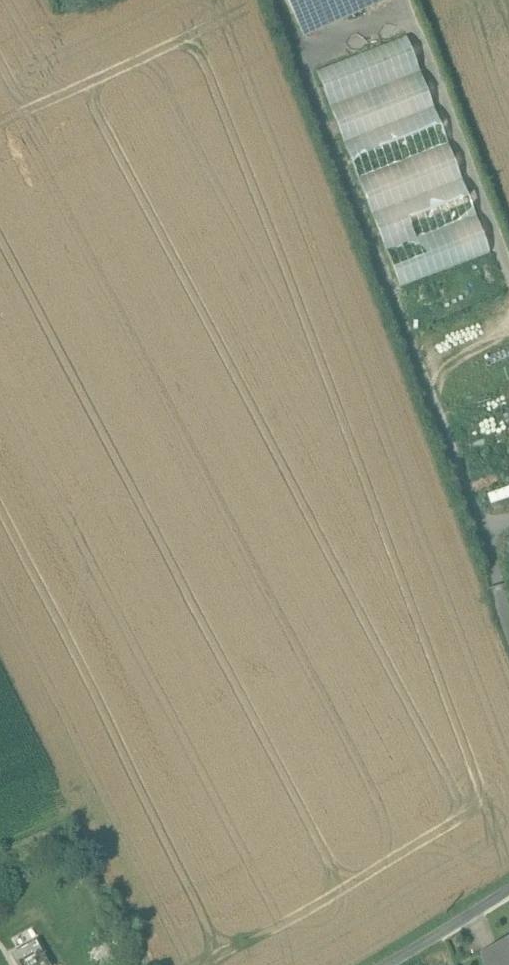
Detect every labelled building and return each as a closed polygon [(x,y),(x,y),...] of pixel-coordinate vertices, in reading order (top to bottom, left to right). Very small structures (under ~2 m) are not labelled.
[(303,42),(388,4),(388,0),(284,0),(303,42)] [(407,38),(317,72),(401,289),(490,255),(407,38)] [(12,956),(17,964),(48,964),(36,943),(12,956)] [(496,950),(501,964),(508,964),(508,945),(496,950)] [(496,950),(483,954),(487,964),(501,964),(496,950)]
